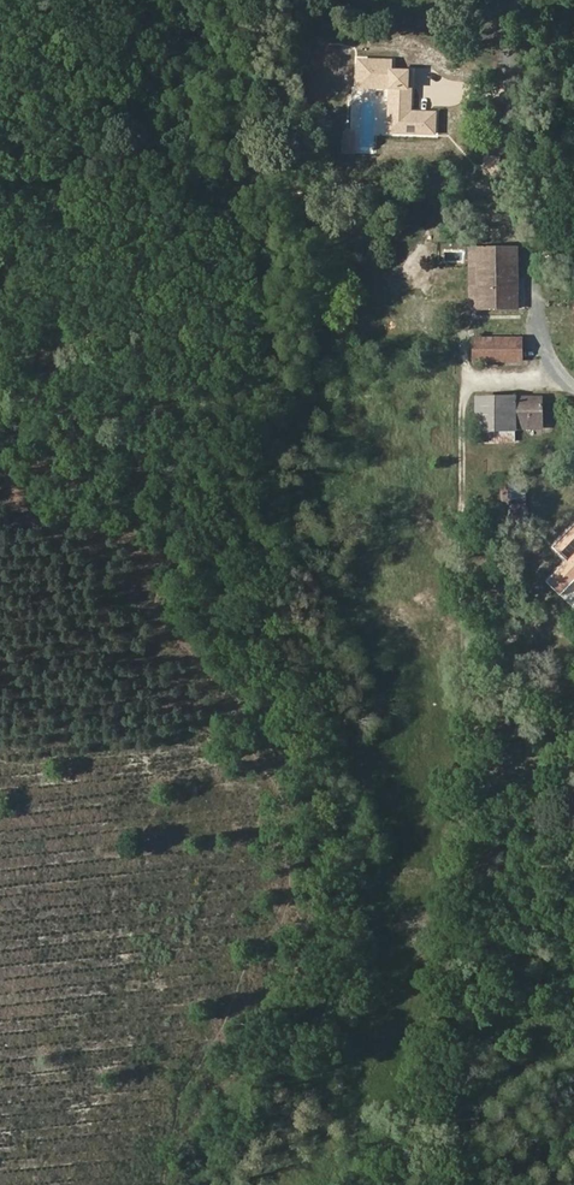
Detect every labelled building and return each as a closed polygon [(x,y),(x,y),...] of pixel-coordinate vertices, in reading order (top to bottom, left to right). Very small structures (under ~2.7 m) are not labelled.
[(412,108),(414,67),(393,67),(393,58),(357,56),(355,87),(387,89),(385,132),(437,134),(438,109),(412,108)] [(341,152),(355,153),(357,131),(343,130),(341,152)] [(499,165),(485,165),(485,174),(499,175),(499,165)] [(478,248),(478,261),(478,307),(517,307),(517,249),(478,248)] [(147,251),(126,257),(129,267),(150,261),(147,251)] [(522,338),(474,338),(474,361),(522,361),(522,338)] [(517,397),(517,399),(517,428),(527,428),(527,434),(543,434),(543,397),(517,397)] [(517,399),(477,399),(477,428),(517,428),(517,399)] [(547,521),(547,500),(533,500),(533,511),(531,511),(531,522),(547,521)] [(551,546),(566,560),(545,581),(558,594),(573,577),(573,523),(551,546)]
